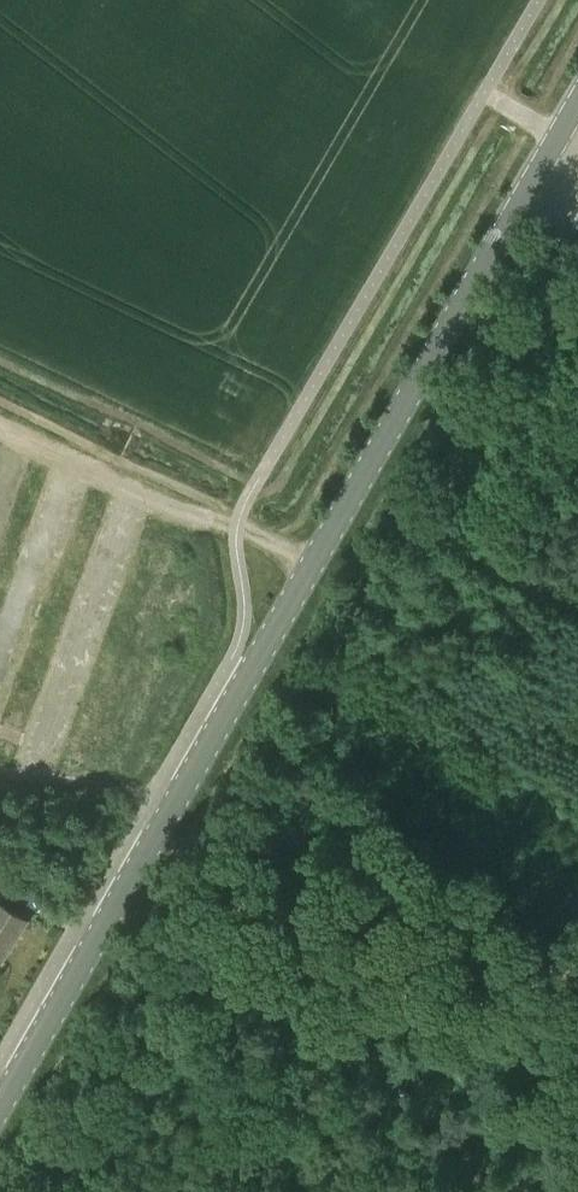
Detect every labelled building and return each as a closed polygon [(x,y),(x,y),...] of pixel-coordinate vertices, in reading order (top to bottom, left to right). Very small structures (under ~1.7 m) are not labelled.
[(0,901),(0,955),(2,957),(26,917),(0,901)]
